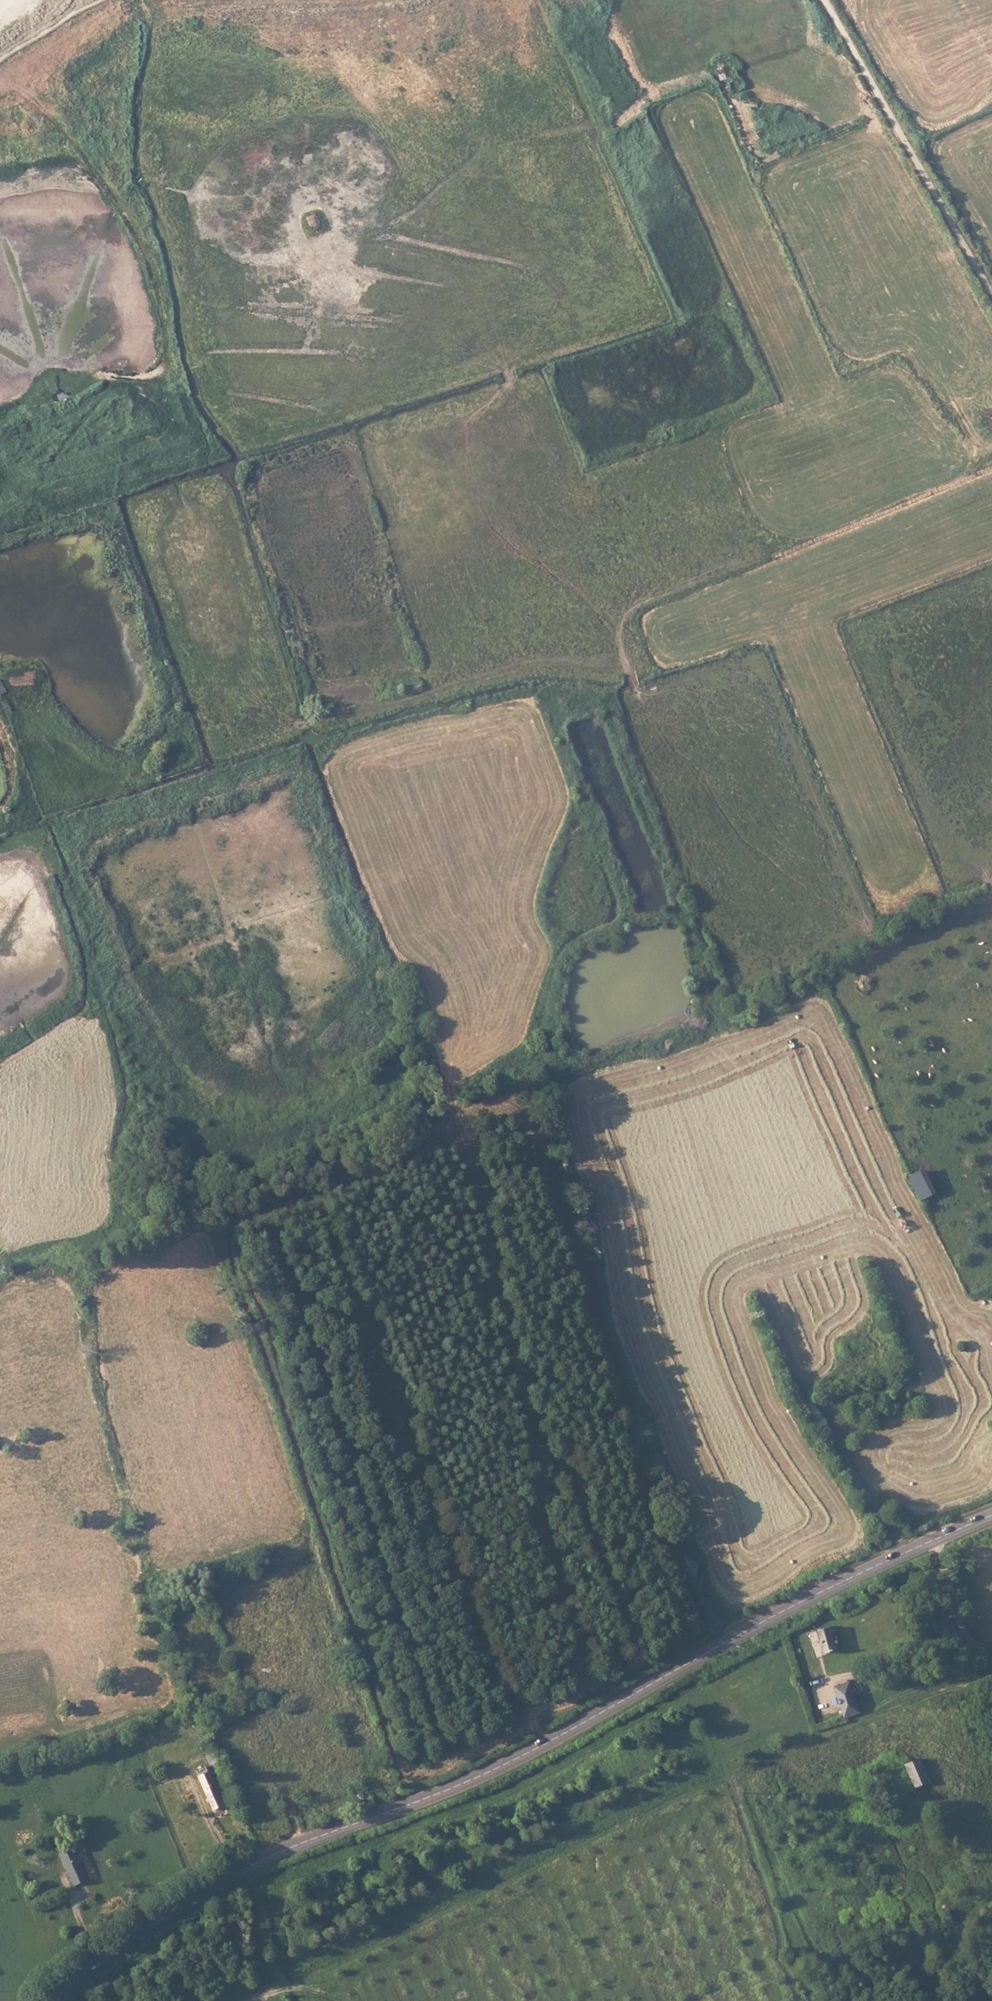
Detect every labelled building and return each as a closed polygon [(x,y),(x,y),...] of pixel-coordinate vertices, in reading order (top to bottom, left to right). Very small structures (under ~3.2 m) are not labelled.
[(916,1177),(926,1200),(937,1196),(927,1173),(916,1177)] [(850,1333),(844,1324),(833,1333),(841,1341),(850,1333)] [(829,1647),(833,1646),(829,1632),(812,1636),(818,1659),(831,1656),(829,1647)] [(838,1689),(846,1719),(863,1715),(855,1685),(838,1689)] [(907,1767),(914,1785),(929,1780),(921,1762),(907,1767)] [(214,1770),(198,1778),(214,1812),(225,1807),(214,1782),(218,1780),(214,1770)] [(929,1780),(914,1785),(916,1789),(930,1784),(929,1780)] [(90,1883),(73,1848),(60,1854),(77,1890),(90,1883)]
